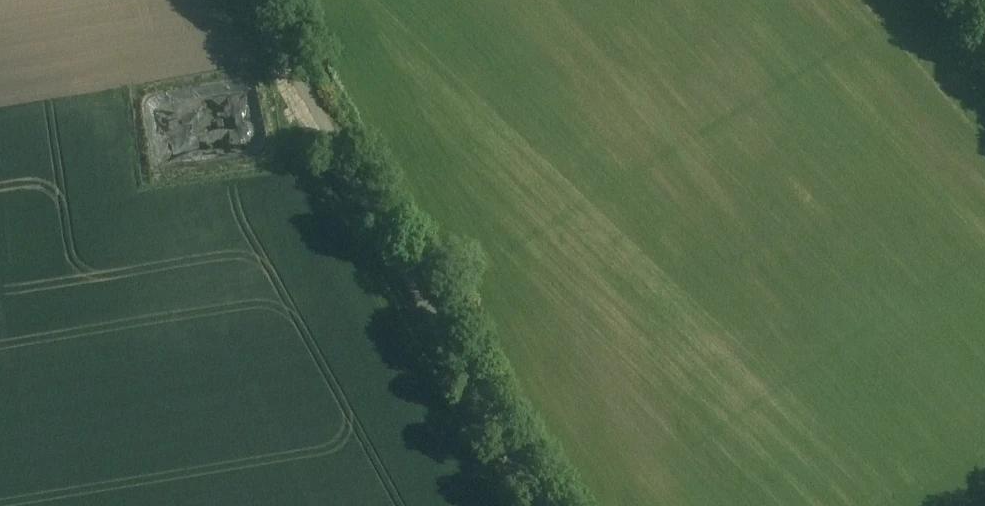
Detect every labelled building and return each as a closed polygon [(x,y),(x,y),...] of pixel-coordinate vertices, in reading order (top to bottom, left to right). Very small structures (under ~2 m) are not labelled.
[(168,137),(182,147),(190,135),(177,125),(168,137)]
